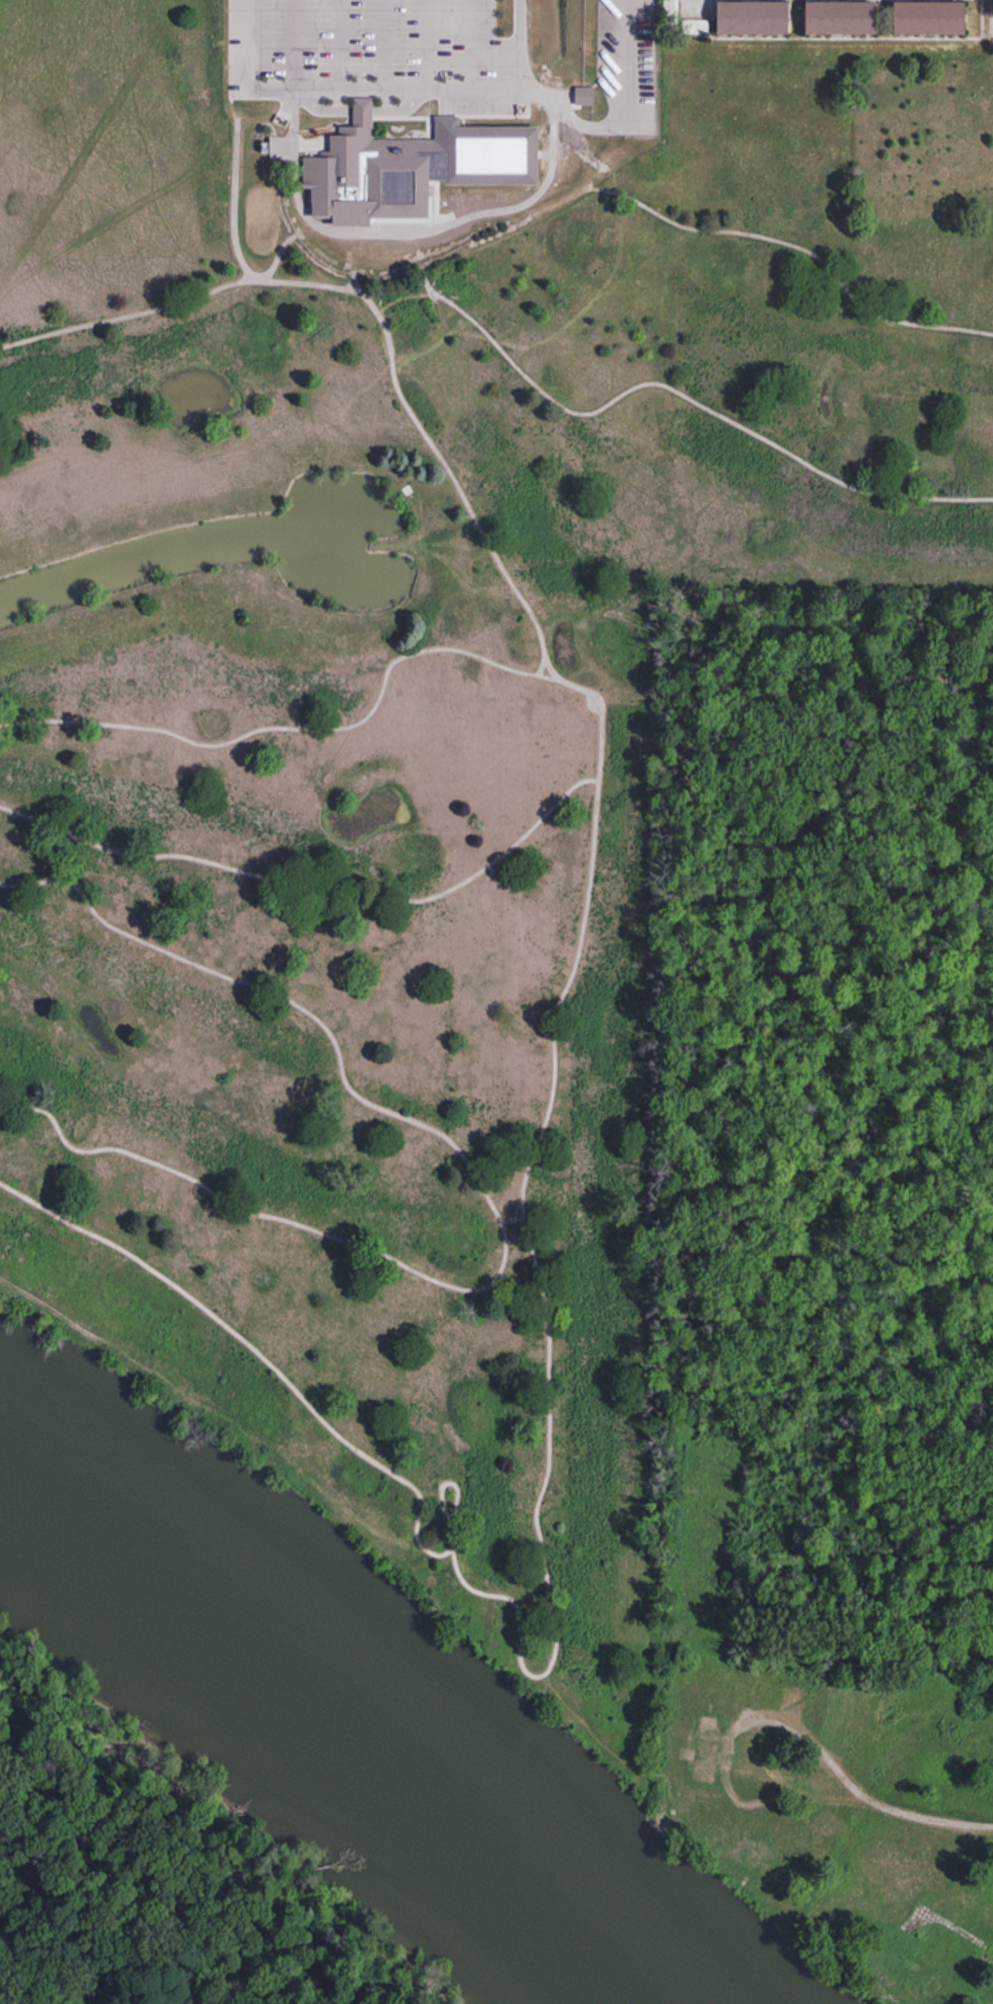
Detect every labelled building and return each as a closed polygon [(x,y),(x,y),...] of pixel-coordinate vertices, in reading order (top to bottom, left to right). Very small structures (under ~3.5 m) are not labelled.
[(678,0),(665,0),(665,20),(678,20),(678,0)] [(969,36),(969,2),(720,2),(720,35),(969,36)] [(321,200),(356,199),(355,153),(364,151),(363,148),(346,148),(357,133),(418,133),(418,110),(444,110),(444,122),(517,122),(515,137),(522,140),(522,178),(443,178),(417,174),(417,215),(359,216),(359,222),(319,221),(321,200)]
